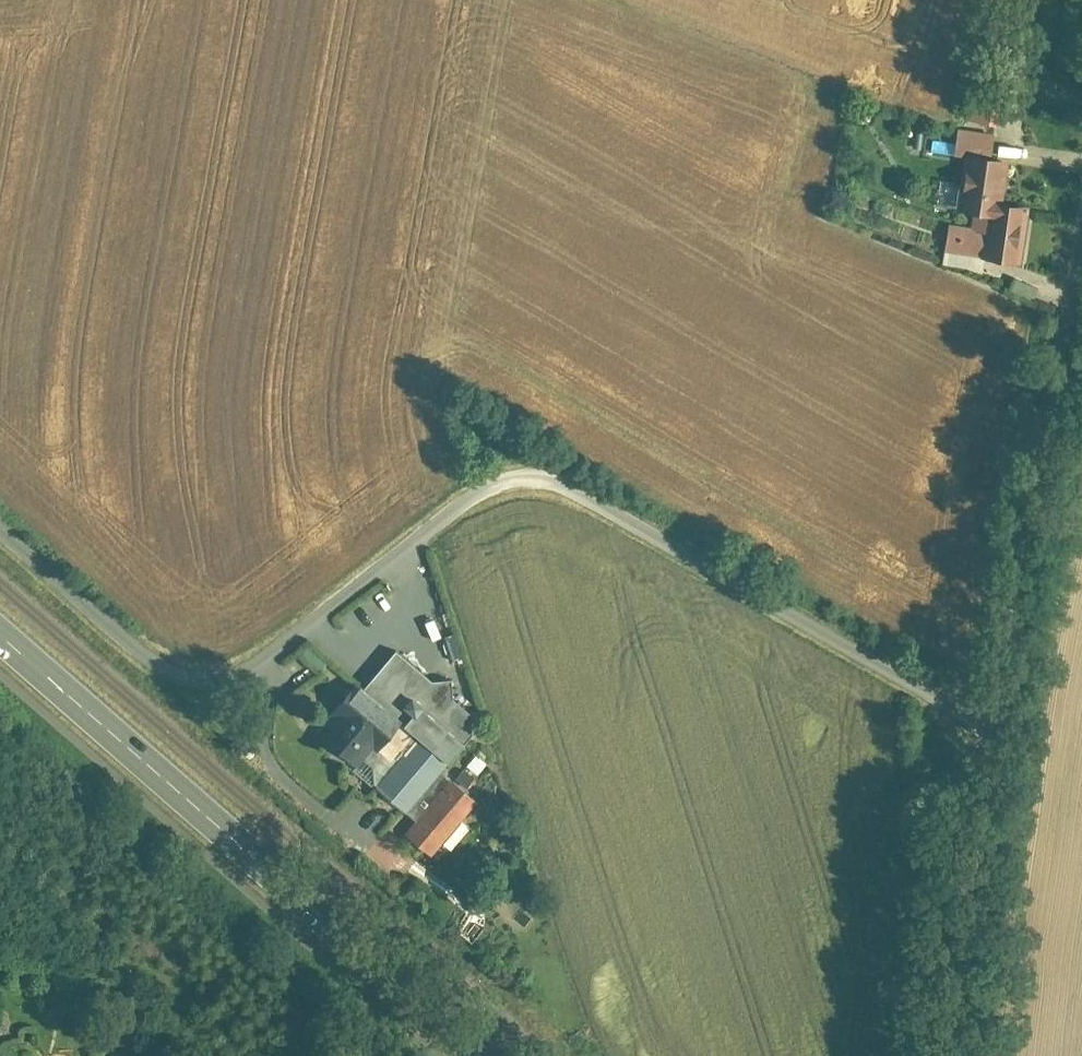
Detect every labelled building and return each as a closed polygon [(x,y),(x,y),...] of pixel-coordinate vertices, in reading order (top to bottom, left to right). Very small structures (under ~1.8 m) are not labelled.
[(958,137),(954,214),(971,215),(969,260),(1015,263),(1018,207),(1003,206),(1007,140),(958,137)] [(359,675),(322,714),(331,725),(317,739),(405,812),(391,828),(432,856),(477,800),(444,771),(475,719),(452,700),(450,680),(428,681),(394,652),(369,682),(359,675)]
